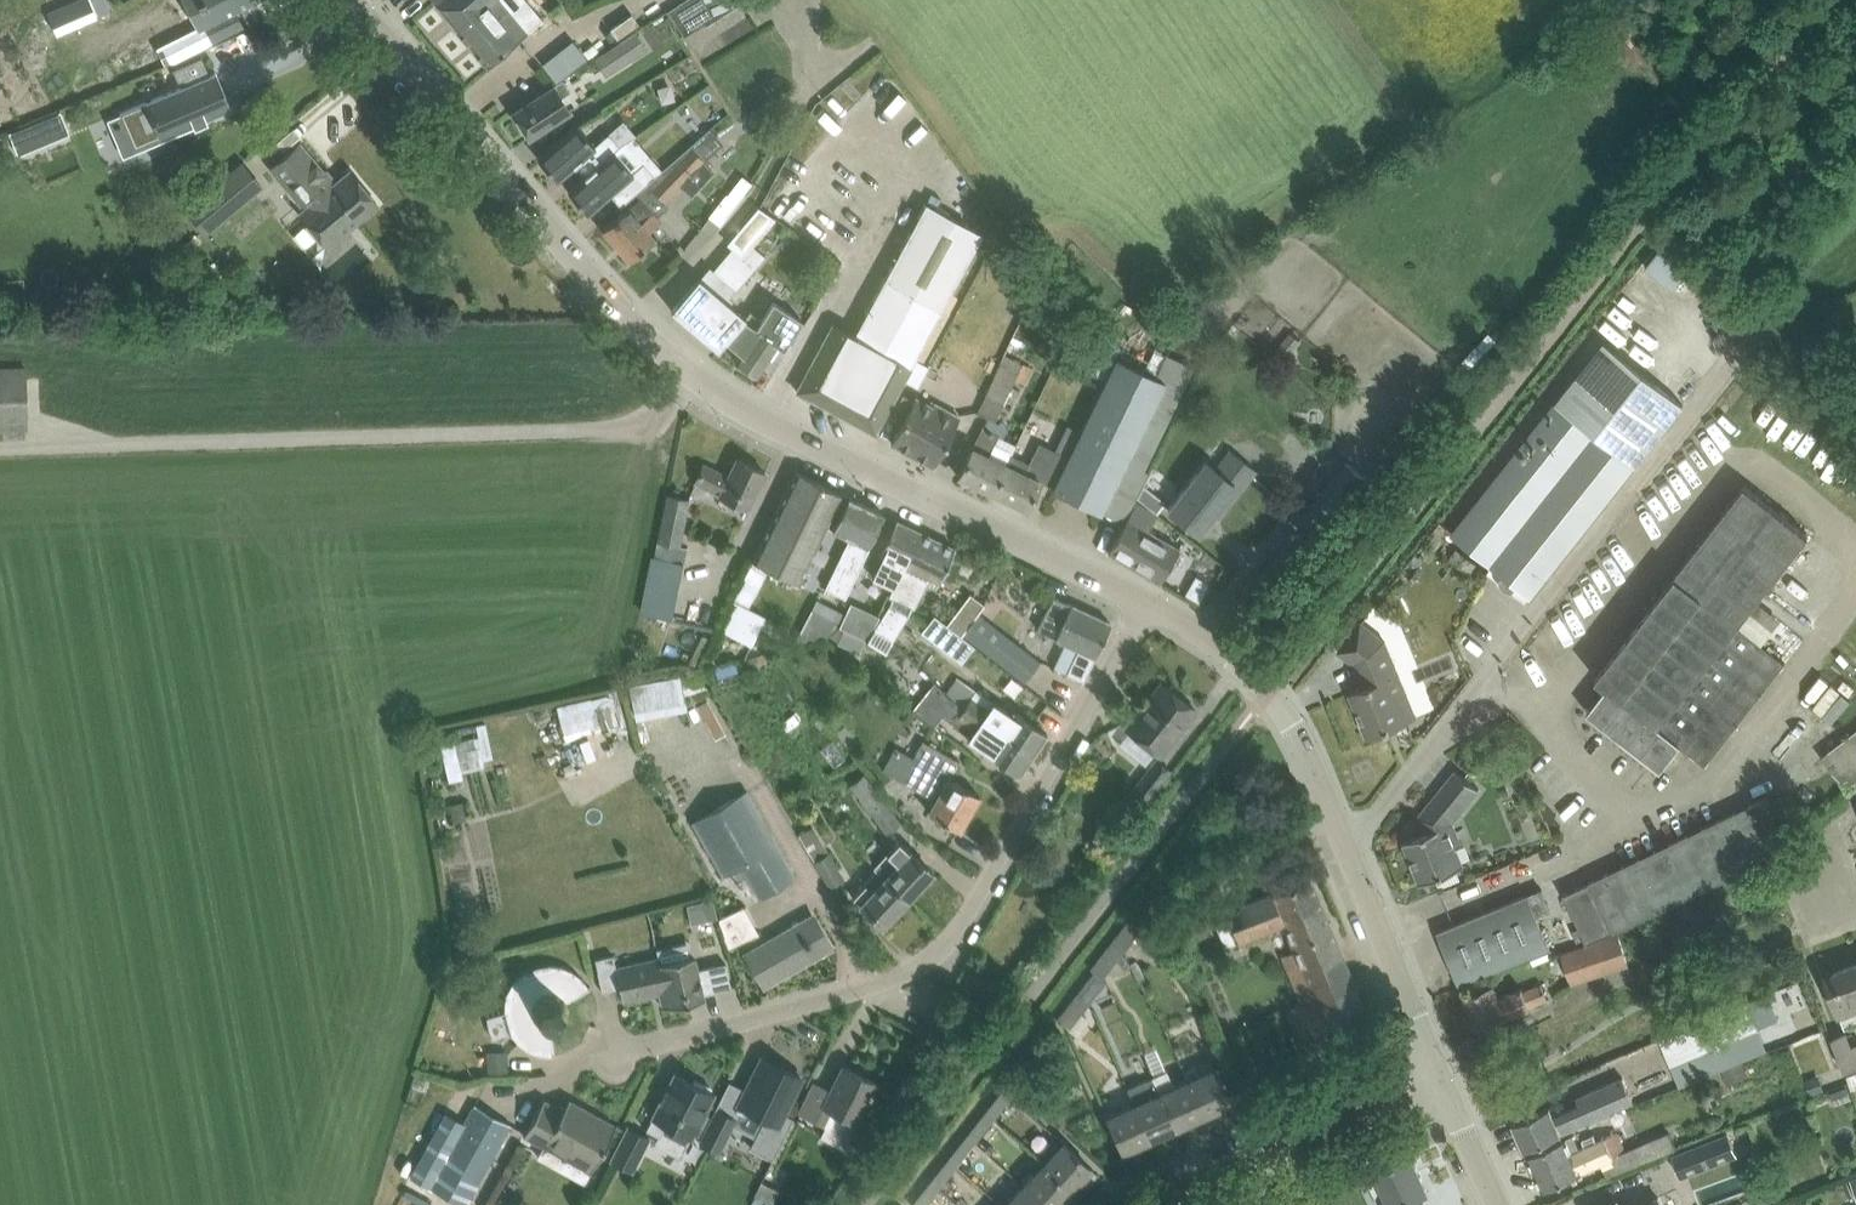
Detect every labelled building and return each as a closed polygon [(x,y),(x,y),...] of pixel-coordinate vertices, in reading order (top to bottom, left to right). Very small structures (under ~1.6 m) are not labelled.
[(198,28),(254,0),(184,0),(198,28)] [(435,3),(488,66),(543,19),(527,0),(438,0),(435,3)] [(669,15),(683,37),(705,23),(707,26),(741,4),(739,0),(692,0),(690,1),(669,15)] [(635,32),(594,59),(606,77),(647,51),(635,32)] [(216,72),(120,113),(120,114),(136,151),(208,121),(207,118),(231,108),(216,72)] [(552,87),(513,112),(529,138),(530,138),(561,118),(569,113),(560,99),(570,92),(563,81),(553,87),(552,87)] [(60,112),(43,119),(52,140),(68,133),(60,112)] [(127,170),(110,132),(98,137),(92,123),(57,139),(62,151),(51,156),(69,196),(127,170)] [(610,133),(595,146),(577,124),(538,157),(558,181),(575,166),(585,177),(613,152),(621,146),(610,133)] [(716,129),(701,145),(715,158),(730,141),(716,129)] [(299,212),(328,245),(377,203),(351,172),(334,186),(299,144),(272,167),(305,207),(299,212)] [(654,177),(648,183),(665,203),(666,201),(681,188),(691,197),(692,197),(714,171),(691,145),(688,148),(674,160),(654,177)] [(567,192),(587,215),(610,196),(619,207),(636,192),(654,177),(643,164),(632,174),(613,152),(585,177),(567,192)] [(753,185),(744,178),(719,208),(717,206),(700,229),(711,238),(753,185)] [(931,193),(854,335),(839,327),(831,329),(797,391),(875,434),(983,234),(935,208),(940,198),(931,193)] [(621,215),(602,230),(630,262),(648,246),(655,239),(649,232),(660,222),(656,218),(640,199),(628,209),(628,208),(621,215)] [(765,210),(757,218),(765,224),(772,215),(765,210)] [(742,236),(732,248),(755,267),(765,256),(742,236)] [(1687,270),(1661,249),(1645,268),(1672,289),(1687,270)] [(699,278),(671,310),(718,350),(727,340),(745,318),(729,305),(733,301),(729,297),(736,289),(711,268),(701,280),(699,278)] [(1036,294),(1014,336),(1023,341),(1045,298),(1036,294)] [(745,318),(727,340),(740,352),(735,361),(757,375),(769,358),(772,360),(780,347),(781,347),(798,320),(771,303),(756,327),(745,318)] [(1156,374),(1166,353),(1185,314),(1173,308),(1159,325),(1149,320),(1145,325),(1143,323),(1138,331),(1132,328),(1117,358),(1116,357),(1053,489),(1101,512),(1102,512),(1104,513),(1167,379),(1156,374)] [(1118,347),(1106,342),(1091,374),(1103,380),(1118,347)] [(1452,534),(1462,542),(1531,597),(1620,484),(1682,405),(1602,343),(1452,534)] [(1143,470),(1192,366),(1166,353),(1156,374),(1167,379),(1104,513),(1118,519),(1120,514),(1126,517),(1147,472),(1143,470)] [(1005,356),(976,414),(987,419),(994,423),(995,421),(1015,380),(1023,365),(1020,363),(1005,356)] [(0,365),(0,431),(28,430),(27,376),(27,364),(0,365)] [(891,442),(934,465),(960,418),(958,417),(953,426),(930,414),(933,408),(915,398),(914,400),(903,394),(892,415),(903,422),(891,442)] [(958,476),(992,493),(1011,454),(1016,445),(982,427),(958,476)] [(1205,462),(1168,510),(1198,534),(1214,514),(1235,487),(1240,491),(1255,471),(1229,451),(1215,470),(1205,462)] [(1011,454),(992,493),(1027,510),(1040,483),(1038,482),(1049,461),(1034,454),(1029,464),(1011,454)] [(747,509),(754,494),(765,472),(737,459),(728,476),(704,465),(695,482),(719,493),(718,495),(747,509)] [(810,560),(842,494),(796,472),(753,562),(764,567),(806,587),(817,563),(810,560)] [(1681,745),(1706,764),(1804,639),(1757,602),(1809,535),(1745,485),(1675,574),(1675,575),(1596,677),(1608,686),(1587,712),(1662,770),(1681,745)] [(672,621),(688,548),(679,546),(689,499),(668,494),(658,542),(641,614),(672,621)] [(884,514),(848,497),(832,530),(854,541),(826,599),(841,607),(870,547),(868,546),(884,514)] [(890,585),(900,562),(905,565),(921,532),(896,520),(880,553),(883,554),(872,576),(890,585)] [(1140,526),(1138,528),(1127,522),(1119,535),(1131,542),(1121,560),(1160,582),(1179,549),(1140,526)] [(889,606),(867,642),(886,653),(908,617),(913,608),(914,608),(929,576),(940,581),(955,549),(921,532),(905,565),(895,586),(890,597),(893,599),(889,606)] [(747,559),(738,578),(743,580),(755,586),(764,567),(753,562),(747,559)] [(970,594),(947,625),(948,626),(950,627),(961,636),(979,612),(984,604),(982,603),(971,594),(970,594)] [(1054,667),(1062,671),(1084,681),(1111,623),(1054,597),(1038,630),(1065,643),(1054,667)] [(817,599),(795,641),(800,643),(826,637),(829,632),(833,634),(844,614),(822,602),(817,599)] [(722,632),(751,645),(764,617),(735,603),(722,632)] [(864,637),(874,615),(851,604),(841,627),(864,637)] [(928,624),(922,632),(935,642),(962,662),(974,646),(961,636),(950,627),(948,626),(947,625),(935,616),(928,624)] [(1417,717),(1407,693),(1386,640),(1362,622),(1339,651),(1353,663),(1363,687),(1350,692),(1368,737),(1417,717)] [(1010,637),(994,658),(1025,682),(1041,661),(1010,637)] [(635,721),(687,710),(680,673),(629,683),(635,721)] [(958,678),(948,693),(966,709),(1033,753),(1044,738),(1046,734),(1047,733),(1014,711),(1012,714),(958,678)] [(933,682),(919,700),(935,710),(943,715),(953,723),(952,724),(952,725),(969,736),(967,739),(986,752),(987,753),(999,761),(1019,774),(1033,753),(966,709),(948,693),(933,682)] [(1161,756),(1197,711),(1165,686),(1141,717),(1137,713),(1125,728),(1161,756)] [(599,731),(625,725),(617,692),(591,698),(599,731)] [(463,769),(518,757),(511,726),(441,742),(449,781),(465,778),(463,769)] [(1822,756),(1848,791),(1855,785),(1855,731),(1822,756)] [(950,778),(960,761),(924,740),(900,781),(935,800),(928,812),(959,829),(979,795),(950,778)] [(1147,801),(1171,771),(1156,760),(1133,790),(1147,801)] [(1452,821),(1479,788),(1456,770),(1423,811),(1431,830),(1404,841),(1421,883),(1464,865),(1457,847),(1462,845),(1452,821)] [(882,799),(862,775),(849,785),(887,832),(900,822),(882,799)] [(725,879),(742,869),(757,899),(793,879),(745,793),(693,822),(725,879)] [(1788,794),(1771,802),(1767,794),(1588,881),(1588,882),(1564,893),(1586,943),(1614,930),(1614,931),(1744,869),(1803,824),(1788,794)] [(798,835),(829,886),(842,878),(810,827),(798,835)] [(898,840),(874,866),(876,869),(908,899),(933,873),(915,856),(903,845),(898,840)] [(853,898),(883,926),(908,899),(876,869),(864,882),(866,884),(853,898)] [(1243,905),(1229,921),(1239,943),(1239,944),(1284,926),(1293,950),(1314,1001),(1301,1007),(1287,1013),(1297,1036),(1306,1058),(1373,1030),(1310,877),(1243,905)] [(1541,889),(1461,922),(1438,931),(1460,985),(1550,948),(1536,915),(1550,909),(1541,889)] [(713,899),(687,904),(691,925),(717,919),(713,899)] [(1213,931),(1201,903),(1178,913),(1190,942),(1213,931)] [(740,906),(717,918),(727,948),(756,934),(742,908),(740,906)] [(764,985),(831,947),(813,915),(746,954),(764,985)] [(1130,917),(1109,944),(1121,953),(1142,927),(1130,917)] [(1618,933),(1562,952),(1572,983),(1629,964),(1618,933)] [(1124,969),(1117,960),(1121,953),(1109,944),(1090,968),(1094,971),(1102,978),(1103,977),(1107,972),(1110,976),(1124,969)] [(623,1001),(660,993),(654,966),(661,965),(659,958),(616,967),(614,955),(595,959),(598,971),(602,992),(620,988),(623,1001)] [(697,969),(695,957),(661,965),(654,966),(660,993),(663,1008),(704,998),(703,994),(731,987),(726,963),(697,969)] [(1135,960),(1128,964),(1129,966),(1139,983),(1146,980),(1135,960)] [(519,1043),(528,1050),(552,1056),(551,1029),(556,1028),(561,1025),(582,1037),(590,1022),(569,1011),(568,1006),(566,1001),(589,987),(581,977),(571,970),(561,966),(549,964),(526,971),(517,978),(515,981),(514,981),(506,995),(507,996),(505,999),(505,1011),(511,1034),(519,1043)] [(1826,974),(1845,1028),(1855,1024),(1855,964),(1826,974)] [(1094,971),(1075,995),(1087,1005),(1106,980),(1103,977),(1102,978),(1094,971)] [(1498,997),(1492,984),(1465,995),(1478,1028),(1548,999),(1542,983),(1522,991),(1521,988),(1498,997)] [(1075,995),(1057,1019),(1068,1028),(1069,1028),(1081,1013),(1087,1005),(1075,995)] [(1747,1001),(1660,1038),(1671,1064),(1680,1085),(1682,1084),(1765,1049),(1767,1048),(1748,1003),(1747,1001)] [(1851,1045),(1846,1030),(1831,1035),(1843,1070),(1855,1065),(1855,1043),(1851,1045)] [(745,1089),(738,1104),(743,1106),(765,1117),(750,1148),(773,1159),(793,1117),(785,1113),(803,1077),(788,1069),(787,1072),(779,1068),(780,1065),(761,1056),(745,1089)] [(1234,1110),(1224,1088),(1211,1058),(1195,1066),(1195,1067),(1184,1072),(1188,1081),(1203,1114),(1217,1108),(1220,1117),(1234,1110)] [(830,1091),(815,1083),(800,1113),(826,1125),(834,1110),(857,1122),(876,1082),(843,1066),(830,1091)] [(1166,1069),(1152,1075),(1153,1076),(1160,1094),(1161,1093),(1176,1126),(1203,1114),(1188,1081),(1174,1087),(1166,1069)] [(713,1093),(709,1091),(711,1087),(694,1079),(693,1082),(675,1073),(646,1129),(658,1136),(654,1144),(680,1157),(690,1137),(692,1138),(694,1133),(697,1134),(706,1116),(703,1115),(713,1093)] [(1127,1087),(1135,1105),(1150,1138),(1176,1126),(1161,1093),(1160,1094),(1153,1076),(1127,1087)] [(1513,1122),(1525,1149),(1547,1139),(1634,1102),(1623,1077),(1577,1097),(1581,1104),(1554,1115),(1550,1106),(1513,1122)] [(1011,1095),(1003,1089),(985,1111),(993,1118),(1011,1095)] [(538,1156),(585,1182),(594,1166),(616,1125),(569,1099),(563,1110),(544,1099),(524,1135),(544,1146),(538,1156)] [(417,1179),(462,1204),(466,1204),(510,1124),(475,1104),(462,1127),(445,1159),(433,1153),(417,1179)] [(1136,1144),(1150,1138),(1135,1105),(1108,1117),(1126,1159),(1140,1153),(1136,1144)] [(718,1109),(701,1141),(720,1151),(737,1119),(718,1109)] [(967,1134),(975,1142),(993,1118),(985,1111),(967,1134)] [(649,1137),(628,1127),(612,1159),(632,1170),(649,1137)] [(1601,1163),(1608,1179),(1676,1149),(1668,1130),(1624,1149),(1617,1133),(1580,1149),(1574,1134),(1527,1155),(1543,1189),(1601,1163)] [(1682,1172),(1736,1152),(1728,1132),(1675,1152),(1682,1172)] [(957,1165),(975,1142),(967,1134),(949,1158),(957,1165)] [(1063,1143),(1043,1164),(1070,1189),(1080,1179),(1087,1185),(1097,1174),(1063,1143)] [(1375,1170),(1390,1204),(1427,1204),(1422,1195),(1428,1192),(1411,1153),(1375,1170)] [(949,1158),(930,1181),(938,1188),(957,1165),(949,1158)] [(1044,1204),(1056,1204),(1070,1189),(1043,1164),(1023,1186),(1044,1204)] [(938,1188),(930,1181),(911,1204),(925,1204),(938,1188)] [(761,1182),(754,1196),(761,1199),(772,1204),(779,1191),(761,1182)] [(1023,1186),(1006,1204),(1044,1204),(1023,1186)] [(750,1204),(752,1204),(758,1204),(761,1199),(754,1196),(750,1204)]
